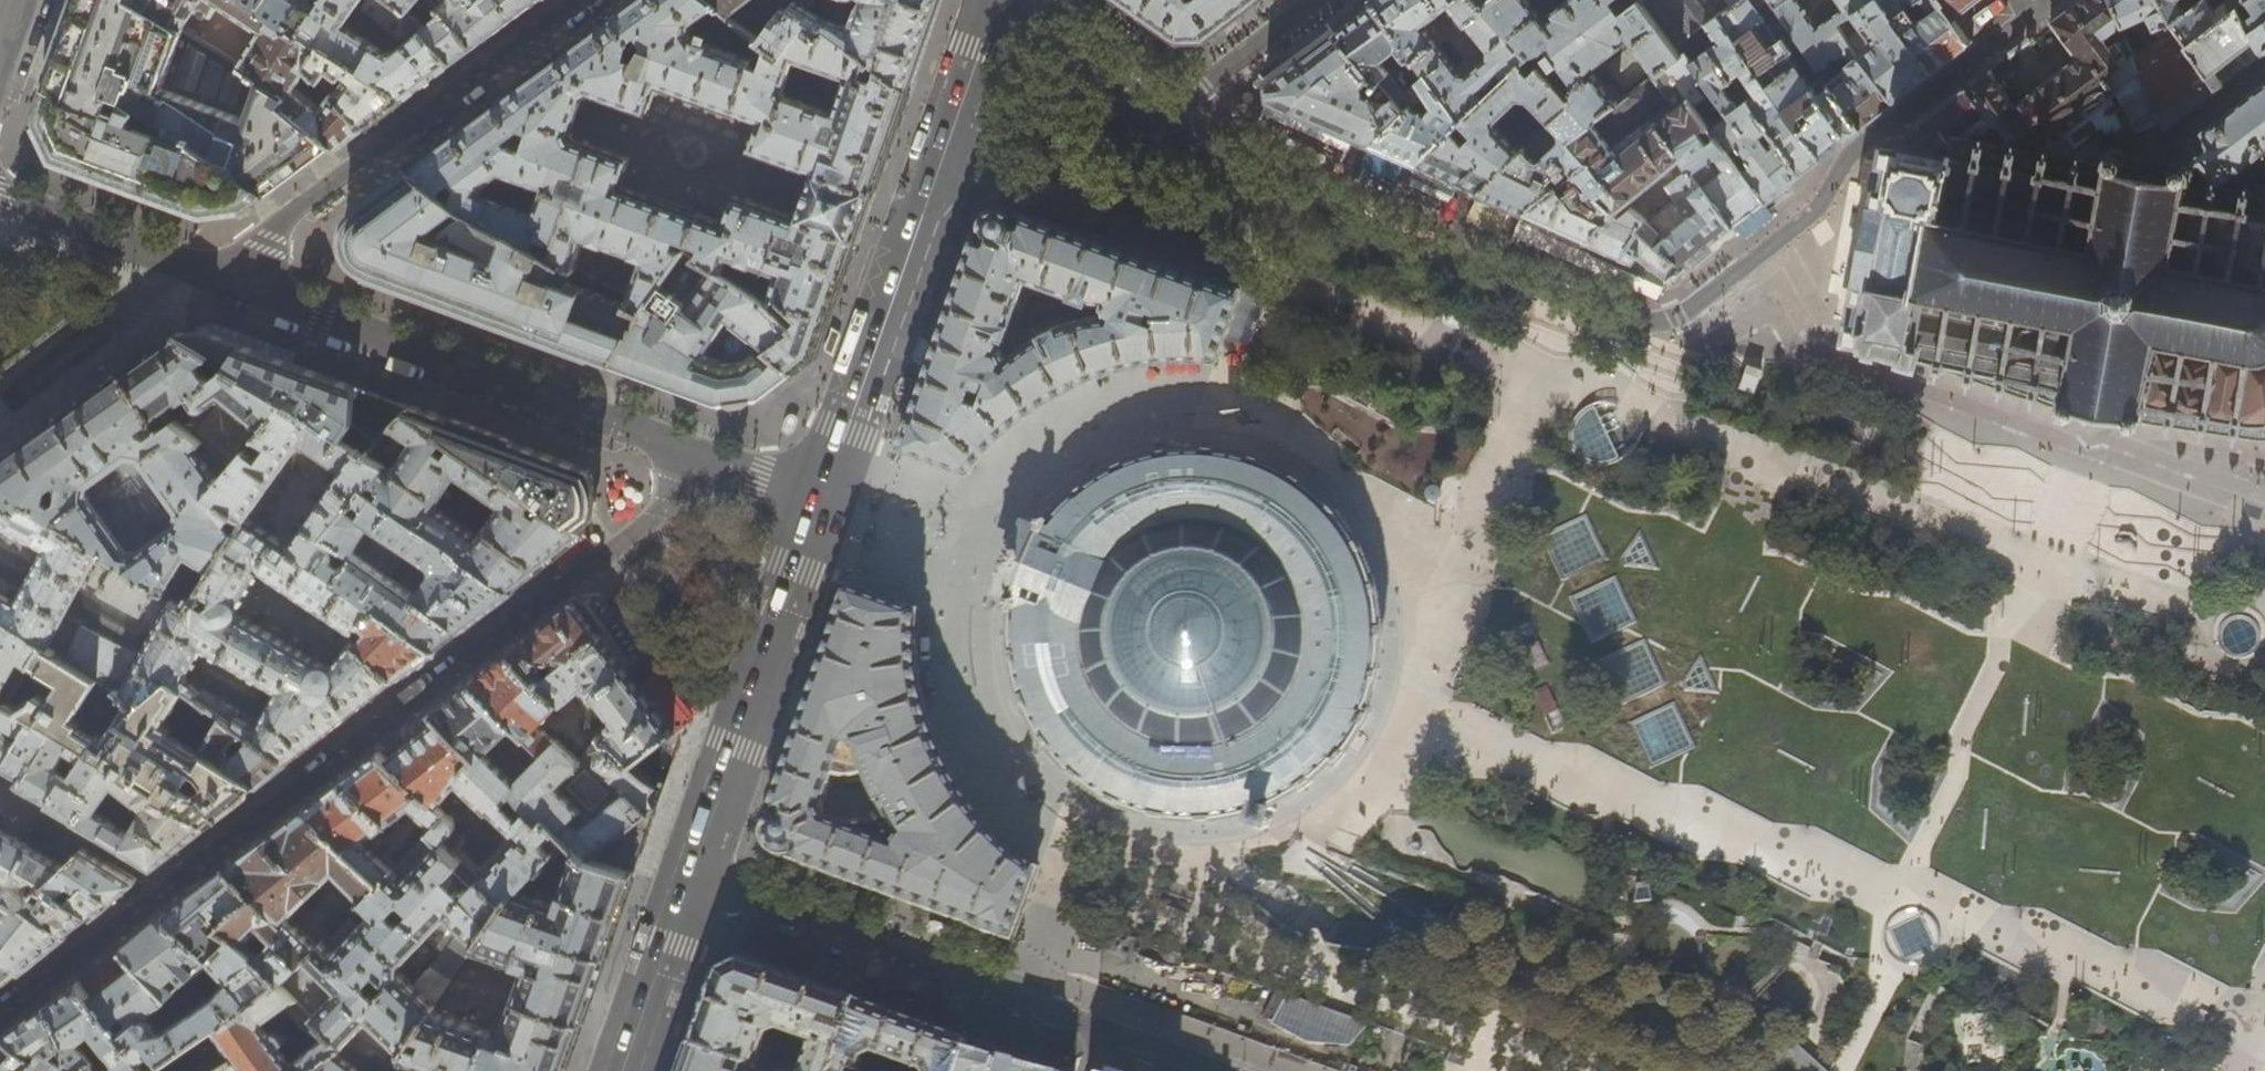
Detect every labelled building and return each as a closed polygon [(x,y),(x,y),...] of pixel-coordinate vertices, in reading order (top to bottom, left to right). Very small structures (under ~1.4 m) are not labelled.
[(48,85),(82,104),(80,110),(105,124),(119,93),(213,151),(268,193),(309,162),(319,155),(329,148),(334,145),(284,104),(288,96),(239,64),(194,36),(148,9),(148,8),(136,0),(79,0),(71,22),(57,62),(48,85)] [(368,126),(321,79),(314,90),(300,82),(310,68),(309,66),(321,45),(302,33),(250,0),(153,0),(148,8),(148,9),(194,36),(207,16),(210,17),(218,5),(215,2),(216,0),(261,29),(239,64),(288,96),(284,104),(334,145),(336,146),(338,148),(368,126)] [(302,33),(325,0),(250,0),(302,33)] [(321,45),(406,98),(424,84),(437,75),(455,61),(424,27),(408,10),(402,4),(397,0),(325,0),(302,33),(321,45)] [(402,4),(408,10),(418,0),(397,0),(402,4)] [(725,272),(730,256),(779,273),(769,302),(796,328),(770,348),(795,370),(807,361),(816,354),(849,259),(856,241),(857,242),(858,240),(859,240),(860,236),(859,236),(860,234),(858,233),(865,216),(866,216),(866,214),(867,212),(866,212),(872,196),(873,196),(873,194),(874,195),(875,193),(877,189),(876,189),(877,187),(875,187),(894,132),(909,89),(871,60),(870,57),(828,28),(822,36),(805,25),(783,54),(770,45),(763,65),(753,62),(755,57),(709,41),(712,32),(704,30),(701,38),(699,38),(693,29),(694,21),(716,5),(710,0),(629,0),(509,89),(407,165),(443,192),(453,198),(511,229),(575,267),(586,237),(645,257),(631,298),(647,306),(686,250),(725,272)] [(444,12),(475,47),(537,0),(431,0),(444,12)] [(716,5),(744,25),(748,19),(735,10),(749,0),(710,0),(716,5)] [(857,6),(854,15),(833,7),(827,8),(822,15),(799,0),(788,14),(783,10),(762,38),(770,45),(783,54),(805,25),(822,36),(828,28),(870,57),(871,60),(909,89),(928,37),(940,1),(941,0),(862,0),(857,6)] [(1207,37),(1252,2),(1255,0),(1125,0),(1126,1),(1179,38),(1193,37),(1207,37)] [(1377,4),(1401,33),(1399,35),(1427,74),(1460,121),(1529,54),(1486,6),(1481,0),(1374,0),(1377,4)] [(1460,121),(1415,165),(1445,178),(1478,192),(1521,151),(1499,127),(1498,119),(1520,97),(1529,98),(1551,122),(1573,102),(1593,123),(1666,67),(1682,55),(1676,47),(1640,0),(1494,0),(1486,6),(1529,54),(1460,121)] [(1733,5),(1729,0),(1640,0),(1676,47),(1698,31),(1720,15),(1733,5)] [(1787,116),(1822,158),(1840,145),(1861,129),(1827,83),(1820,70),(1817,65),(1812,69),(1813,75),(1817,80),(1812,84),(1799,67),(1779,34),(1790,27),(1772,0),(1740,0),(1733,5),(1720,15),(1787,116)] [(1895,102),(1858,54),(1837,24),(1850,15),(1844,8),(1838,11),(1830,0),(1772,0),(1790,27),(1817,65),(1820,70),(1841,54),(1844,56),(1847,56),(1850,55),(1853,60),(1848,64),(1849,67),(1827,83),(1861,129),(1878,116),(1895,102)] [(1844,8),(1850,15),(1854,13),(1872,0),(1839,0),(1844,8)] [(1933,72),(1899,28),(1880,0),(1872,0),(1854,13),(1875,42),(1858,54),(1895,102),(1912,88),(1933,72)] [(1899,28),(1933,72),(1950,59),(1970,43),(1952,16),(1940,0),(1880,0),(1899,28)] [(1952,16),(1973,0),(1940,0),(1952,16)] [(2159,120),(2133,54),(2122,25),(2113,0),(2081,0),(2080,1),(2052,23),(2077,60),(2014,106),(1990,70),(1965,89),(1994,123),(1996,122),(2015,144),(2021,139),(2040,143),(2038,146),(2039,147),(2045,144),(2101,154),(2113,144),(2124,145),(2159,120)] [(2216,88),(2186,44),(2187,42),(2175,20),(2163,0),(2113,0),(2122,25),(2148,13),(2161,41),(2133,54),(2159,120),(2164,131),(2188,110),(2216,88)] [(2175,20),(2202,0),(2163,0),(2175,20)] [(2187,42),(2237,7),(2246,0),(2202,0),(2175,20),(2187,42)] [(2237,7),(2248,31),(2264,18),(2264,0),(2246,0),(2237,7)] [(1358,18),(1337,34),(1397,102),(1427,74),(1399,35),(1401,33),(1377,4),(1358,18)] [(2248,31),(2237,7),(2187,42),(2186,44),(2216,88),(2225,82),(2216,70),(2234,56),(2239,63),(2230,71),(2233,76),(2249,64),(2264,52),(2264,18),(2248,31)] [(455,61),(475,47),(444,12),(424,27),(455,61)] [(1812,166),(1822,158),(1787,116),(1720,15),(1698,31),(1804,173),(1812,166)] [(1793,182),(1804,173),(1698,31),(1676,47),(1682,55),(1685,52),(1785,188),(1793,182)] [(1369,145),(1370,145),(1406,112),(1397,102),(1337,34),(1336,34),(1317,49),(1283,73),(1266,85),(1268,100),(1280,105),(1327,126),(1352,137),(1361,141),(1369,145)] [(368,126),(406,98),(321,45),(309,66),(310,68),(321,79),(368,126)] [(1776,196),(1785,188),(1685,52),(1682,55),(1666,67),(1726,149),(1767,201),(1769,203),(1776,196)] [(1706,250),(1734,228),(1691,172),(1726,149),(1666,67),(1593,123),(1571,142),(1588,163),(1591,162),(1609,185),(1599,194),(1616,212),(1680,159),(1689,170),(1666,187),(1669,192),(1658,201),(1662,211),(1648,220),(1647,219),(1645,220),(1636,230),(1685,267),(1706,250)] [(1397,102),(1406,112),(1370,145),(1394,155),(1405,160),(1415,165),(1460,121),(1427,74),(1397,102)] [(1347,149),(1352,137),(1327,126),(1280,105),(1268,100),(1266,85),(1256,83),(1258,115),(1326,143),(1327,140),(1347,149)] [(2180,158),(2187,162),(2188,161),(2191,163),(2191,164),(2203,180),(2204,179),(2208,184),(2222,185),(2248,165),(2251,175),(2264,166),(2257,157),(2264,151),(2264,84),(2263,85),(2221,118),(2178,152),(2180,158)] [(248,207),(250,207),(265,196),(268,193),(213,151),(119,93),(105,124),(80,110),(82,104),(48,85),(36,119),(56,158),(140,189),(160,196),(206,213),(248,207)] [(1903,142),(1903,144),(1914,146),(1914,149),(1917,150),(1917,153),(1931,156),(1936,155),(1942,156),(1951,158),(1954,141),(1953,140),(1955,134),(1981,140),(1981,139),(1988,140),(1989,141),(2015,146),(2015,145),(2015,144),(1996,122),(1994,123),(1965,89),(1948,103),(1908,133),(1906,136),(1904,137),(1904,140),(1903,142)] [(1505,204),(1523,212),(1588,163),(1571,142),(1593,123),(1573,102),(1551,122),(1521,151),(1478,192),(1505,204)] [(2251,193),(2251,191),(2246,190),(2245,192),(2222,185),(2208,184),(2204,179),(2203,180),(2191,164),(2191,163),(2188,161),(2187,162),(2180,158),(2170,167),(2168,166),(2159,173),(2139,169),(2132,159),(2132,157),(2131,156),(2130,157),(2126,152),(2127,151),(2125,150),(2125,151),(2122,150),(2119,150),(2119,148),(2117,148),(2116,150),(2110,151),(2109,154),(2110,155),(2110,156),(2110,157),(2110,160),(2108,162),(2109,163),(2110,164),(2087,160),(2086,159),(2081,158),(2080,159),(2048,152),(2047,153),(2020,148),(2020,146),(2015,145),(2015,146),(1989,141),(1988,140),(1981,139),(1981,140),(1955,134),(1953,140),(1954,141),(1951,158),(1942,156),(1936,155),(1931,156),(1917,153),(1917,150),(1914,149),(1914,146),(1903,144),(1901,155),(1890,153),(1882,188),(1875,186),(1870,208),(1864,243),(1857,279),(1854,289),(1861,290),(1857,311),(1855,321),(1852,334),(1864,336),(1862,347),(1914,363),(1921,359),(2059,408),(2062,410),(2067,411),(2099,417),(2131,423),(2144,418),(2249,432),(2264,435),(2264,195),(2251,193)] [(1398,176),(1405,160),(1394,155),(1370,145),(1369,145),(1363,160),(1398,176)] [(1767,202),(1767,201),(1726,149),(1691,172),(1734,228),(1751,215),(1767,202)] [(1676,274),(1685,267),(1636,230),(1645,220),(1631,208),(1619,216),(1616,212),(1599,194),(1609,185),(1591,162),(1588,163),(1523,212),(1523,213),(1559,228),(1611,251),(1634,261),(1647,267),(1672,278),(1674,276),(1676,274)] [(590,353),(613,361),(647,306),(631,298),(628,304),(569,284),(575,267),(511,229),(453,198),(443,192),(407,165),(395,175),(354,204),(333,219),(338,262),(394,283),(478,313),(557,342),(589,354),(590,353)] [(955,462),(970,467),(972,465),(980,455),(989,445),(996,437),(1005,428),(1010,424),(1020,416),(1031,407),(1038,403),(1049,396),(1060,389),(1067,386),(1081,379),(1087,376),(1097,372),(1112,367),(1128,363),(1145,359),(1159,357),(1178,355),(1198,355),(1209,356),(1217,356),(1225,334),(1238,340),(1246,317),(1255,292),(1241,287),(1241,286),(1236,285),(1244,265),(1179,242),(1172,262),(1109,239),(1022,208),(1022,209),(1021,209),(1019,212),(1018,213),(1016,209),(1015,208),(1013,207),(1011,205),(1010,204),(1007,203),(1004,202),(1001,201),(997,201),(994,202),(991,203),(988,206),(986,208),(983,212),(982,214),(981,216),(981,218),(980,221),(980,222),(981,223),(981,227),(982,230),(981,230),(977,229),(977,230),(976,230),(942,327),(940,332),(935,346),(913,408),(912,408),(901,440),(900,442),(916,448),(951,461),(953,461),(955,462)] [(1629,273),(1634,261),(1611,251),(1559,228),(1523,213),(1518,224),(1629,273)] [(673,385),(720,402),(765,395),(775,387),(795,371),(795,370),(770,348),(796,328),(769,302),(753,290),(725,272),(686,250),(647,306),(613,361),(614,362),(614,363),(673,385)] [(178,332),(176,334),(243,378),(285,402),(365,454),(405,409),(410,405),(408,404),(404,403),(368,390),(212,333),(201,329),(185,331),(178,332)] [(143,357),(122,372),(155,418),(156,420),(189,397),(198,408),(200,410),(182,424),(232,466),(285,402),(243,378),(176,334),(143,357)] [(1756,394),(1763,375),(1762,374),(1754,371),(1746,368),(1739,388),(1756,394)] [(101,387),(68,411),(24,442),(0,459),(0,487),(18,511),(28,501),(188,607),(237,532),(229,522),(235,512),(208,495),(232,466),(182,424),(177,420),(163,429),(161,427),(150,435),(147,432),(143,432),(139,425),(143,425),(155,418),(122,372),(101,387)] [(1623,420),(1615,404),(1610,402),(1606,401),(1601,401),(1597,402),(1592,404),(1586,408),(1581,411),(1578,414),(1575,419),(1571,424),(1571,425),(1570,429),(1569,434),(1569,437),(1569,442),(1571,447),(1572,451),(1574,454),(1577,457),(1579,459),(1582,462),(1588,464),(1592,465),(1597,466),(1601,466),(1605,466),(1610,465),(1615,464),(1623,460),(1627,456),(1630,454),(1632,452),(1636,448),(1635,446),(1623,420)] [(2,521),(22,532),(41,542),(48,545),(40,564),(54,571),(75,582),(104,598),(122,608),(145,620),(183,640),(205,652),(226,664),(248,675),(269,687),(289,698),(310,709),(326,717),(332,721),(329,724),(331,726),(332,725),(333,726),(336,724),(335,723),(362,703),(395,677),(354,642),(352,638),(351,636),(353,631),(378,608),(337,579),(354,552),(326,535),(363,487),(385,464),(365,454),(285,402),(232,466),(208,495),(235,512),(245,519),(237,532),(188,607),(28,501),(18,511),(0,487),(0,520),(2,521)] [(411,405),(410,405),(405,409),(579,527),(589,519),(595,514),(592,492),(589,473),(588,470),(562,460),(497,437),(411,405)] [(512,588),(539,567),(554,555),(584,532),(586,531),(579,527),(405,409),(365,454),(385,464),(363,487),(512,588)] [(785,429),(787,432),(789,433),(791,433),(793,432),(795,431),(799,420),(800,418),(798,415),(795,413),(792,413),(789,416),(785,426),(785,429)] [(1064,510),(1056,519),(1055,518),(1055,519),(1053,517),(1049,523),(1043,520),(1041,526),(1038,532),(1026,527),(1019,546),(1012,563),(1006,579),(998,597),(1010,602),(1008,608),(1006,614),(1011,616),(1010,622),(1012,622),(1012,623),(1013,623),(1013,647),(1012,647),(1012,648),(1010,648),(1011,657),(1012,667),(1014,667),(1015,667),(1017,679),(1021,692),(1020,692),(1020,693),(1018,694),(1020,700),(1025,712),(1027,711),(1028,711),(1033,722),(1040,734),(1039,734),(1039,735),(1038,736),(1043,743),(1049,752),(1050,750),(1051,751),(1051,750),(1059,759),(1068,769),(1068,770),(1067,772),(1074,778),(1081,784),(1083,783),(1084,782),(1092,789),(1100,793),(1105,796),(1105,797),(1105,798),(1104,799),(1121,808),(1122,806),(1123,807),(1123,806),(1136,810),(1148,814),(1147,815),(1148,815),(1148,817),(1166,821),(1166,819),(1167,819),(1167,818),(1181,820),(1194,820),(1194,821),(1195,821),(1195,823),(1214,822),(1214,820),(1215,820),(1215,819),(1229,817),(1241,814),(1241,815),(1242,815),(1274,804),(1274,803),(1286,796),(1295,791),(1296,791),(1297,791),(1298,793),(1305,787),(1313,781),(1312,780),(1312,779),(1328,763),(1329,764),(1332,766),(1333,766),(1334,767),(1338,764),(1347,753),(1345,751),(1347,748),(1358,732),(1359,729),(1362,730),(1370,713),(1368,712),(1369,711),(1364,709),(1372,687),(1373,687),(1375,687),(1379,669),(1377,668),(1376,667),(1378,655),(1378,644),(1379,644),(1379,643),(1381,643),(1381,634),(1381,624),(1379,624),(1378,624),(1376,612),(1375,601),(1375,600),(1377,599),(1375,590),(1372,581),(1371,581),(1370,581),(1369,581),(1365,570),(1361,559),(1362,559),(1361,558),(1363,557),(1354,540),(1352,541),(1351,541),(1344,532),(1337,521),(1337,520),(1339,519),(1326,505),(1324,506),(1323,506),(1313,498),(1304,490),(1304,489),(1305,487),(1297,482),(1288,477),(1287,478),(1286,479),(1275,473),(1263,468),(1264,467),(1263,467),(1264,465),(1254,461),(1245,458),(1245,460),(1244,460),(1244,461),(1232,458),(1219,456),(1219,455),(1219,453),(1209,452),(1200,452),(1199,455),(1187,455),(1173,456),(1173,455),(1172,453),(1163,454),(1153,456),(1154,458),(1153,458),(1154,459),(1141,463),(1129,467),(1129,466),(1128,466),(1127,464),(1119,468),(1110,472),(1111,474),(1110,475),(1111,475),(1100,481),(1089,489),(1088,488),(1086,487),(1079,493),(1071,499),(1073,500),(1072,501),(1073,502),(1064,510)] [(1442,494),(1442,491),(1441,488),(1440,486),(1437,484),(1435,483),(1432,483),(1430,484),(1427,486),(1426,488),(1425,490),(1425,494),(1426,496),(1428,499),(1430,500),(1433,501),(1436,500),(1439,498),(1441,496),(1442,494)] [(438,651),(447,644),(484,615),(516,591),(512,588),(363,487),(326,535),(354,552),(337,579),(378,608),(438,651)] [(1562,579),(1607,558),(1586,513),(1541,534),(1562,579)] [(6,594),(20,602),(27,586),(36,592),(54,601),(73,611),(95,623),(96,624),(115,634),(136,645),(154,655),(169,663),(198,678),(217,689),(238,700),(255,709),(277,721),(296,731),(313,740),(314,741),(317,738),(316,737),(322,733),(331,726),(329,724),(332,721),(326,717),(310,709),(289,698),(269,687),(248,675),(226,664),(205,652),(183,640),(145,620),(122,608),(104,598),(75,582),(54,571),(40,564),(48,545),(41,542),(22,532),(2,521),(0,520),(0,591),(6,594)] [(694,533),(688,526),(675,537),(680,544),(694,533)] [(1659,569),(1640,530),(1621,557),(1625,565),(1659,569)] [(587,535),(584,532),(554,555),(557,559),(587,535)] [(1636,621),(1615,576),(1570,596),(1591,641),(1636,621)] [(313,740),(296,731),(277,721),(255,709),(238,700),(217,689),(198,678),(169,663),(154,655),(136,645),(115,634),(96,624),(95,623),(73,611),(54,601),(36,592),(27,586),(20,602),(6,594),(0,591),(0,617),(44,644),(139,705),(171,678),(185,689),(204,704),(223,716),(285,761),(313,740)] [(1036,873),(1037,870),(1029,864),(1015,854),(1004,844),(1001,841),(983,822),(967,801),(955,781),(944,761),(934,738),(926,715),(920,685),(919,674),(918,662),(917,653),(917,632),(917,612),(916,612),(910,610),(908,609),(877,598),(849,588),(837,624),(838,624),(807,712),(783,783),(772,812),(772,813),(772,814),(776,815),(776,817),(771,820),(769,823),(767,825),(766,828),(765,831),(765,834),(766,838),(767,842),(768,845),(770,848),(773,850),(774,851),(776,852),(778,853),(780,854),(783,854),(787,854),(791,853),(793,852),(794,854),(793,858),(794,858),(818,867),(892,894),(968,921),(976,924),(976,926),(1013,939),(1016,929),(1029,893),(1036,873)] [(514,648),(509,651),(538,682),(599,635),(586,618),(574,602),(543,625),(514,648)] [(415,669),(438,651),(378,608),(353,631),(351,636),(352,638),(354,642),(395,677),(399,681),(415,669)] [(8,702),(33,662),(44,644),(0,617),(0,712),(8,702)] [(599,635),(538,682),(509,651),(491,665),(472,680),(544,754),(557,740),(580,762),(585,755),(597,765),(611,749),(630,766),(673,732),(672,730),(637,685),(631,677),(599,635)] [(1666,683),(1645,638),(1600,659),(1621,704),(1666,683)] [(230,804),(257,783),(204,749),(197,750),(170,733),(173,729),(164,723),(185,689),(171,678),(139,705),(44,644),(33,662),(51,673),(35,698),(33,697),(30,697),(21,710),(35,717),(55,728),(205,824),(230,804)] [(1700,654),(1681,682),(1685,690),(1719,693),(1700,654)] [(652,675),(637,685),(672,730),(686,720),(652,675)] [(432,711),(441,719),(477,757),(471,764),(504,799),(511,793),(541,823),(547,816),(573,842),(578,847),(590,857),(616,836),(655,806),(652,806),(649,803),(647,798),(646,794),(648,789),(652,786),(630,766),(611,749),(597,765),(585,755),(580,762),(557,740),(544,754),(472,680),(452,696),(432,711)] [(1674,701),(1629,722),(1650,766),(1695,745),(1674,701)] [(4,766),(35,717),(21,710),(8,702),(0,712),(0,764),(4,766)] [(288,764),(285,761),(223,716),(204,749),(257,783),(259,784),(260,785),(271,777),(288,764)] [(15,773),(23,778),(55,728),(35,717),(4,766),(15,773)] [(404,749),(388,761),(435,805),(458,781),(488,808),(490,807),(516,832),(475,875),(504,904),(550,858),(562,845),(567,849),(573,842),(547,816),(541,823),(511,793),(504,799),(471,764),(477,757),(441,719),(404,749)] [(154,866),(156,866),(178,849),(207,825),(205,824),(55,728),(23,778),(18,786),(61,811),(109,839),(154,866)] [(435,805),(388,761),(379,752),(334,786),(302,811),(379,881),(375,886),(460,968),(473,949),(495,917),(504,904),(475,875),(448,848),(455,840),(456,837),(455,834),(453,831),(454,828),(452,821),(435,805)] [(379,881),(302,811),(296,815),(245,854),(227,868),(259,898),(222,925),(236,935),(256,953),(254,955),(265,966),(273,975),(279,981),(341,1047),(398,1069),(403,1052),(408,1045),(431,1010),(460,968),(375,886),(379,881)] [(0,829),(0,984),(10,977),(19,969),(23,973),(44,955),(69,936),(66,934),(25,904),(43,884),(66,867),(0,829)] [(84,847),(66,867),(43,884),(90,914),(94,917),(97,914),(118,896),(137,880),(137,878),(84,847)] [(592,859),(590,857),(578,847),(572,867),(550,858),(504,904),(495,917),(604,956),(620,911),(633,873),(633,872),(592,859)] [(192,894),(167,914),(213,956),(236,935),(222,925),(259,898),(227,868),(192,894)] [(90,914),(43,884),(25,904),(66,934),(77,925),(90,914)] [(1917,912),(1888,928),(1904,956),(1932,941),(1917,912)] [(145,931),(123,948),(136,963),(169,996),(212,958),(213,956),(167,914),(145,931)] [(604,956),(495,917),(473,949),(524,966),(500,1034),(431,1010),(408,1045),(484,1070),(564,1070),(568,1058),(581,1023),(604,956)] [(265,966),(254,955),(256,953),(236,935),(213,956),(212,958),(229,980),(215,997),(168,1030),(159,1030),(156,1026),(156,1023),(150,1015),(148,1015),(170,998),(169,996),(136,963),(128,969),(122,974),(95,995),(92,997),(125,1037),(132,1046),(140,1040),(148,1042),(164,1063),(175,1058),(217,1029),(279,981),(273,975),(269,978),(265,974),(261,973),(257,972),(265,966)] [(716,971),(715,973),(704,1006),(690,1045),(769,1070),(803,1070),(772,1060),(773,1054),(772,1051),(765,1048),(770,1036),(779,1031),(814,1043),(804,1070),(833,1070),(856,998),(796,977),(752,961),(744,958),(742,958),(739,959),(717,970),(716,971)] [(86,984),(95,995),(122,974),(113,963),(86,984)] [(54,999),(49,1002),(69,1041),(70,1053),(71,1055),(91,1063),(125,1037),(92,997),(79,981),(54,999)] [(249,1070),(310,1070),(341,1047),(279,981),(217,1029),(236,1058),(238,1057),(249,1070)] [(1261,1019),(1307,1044),(1349,1046),(1371,1023),(1354,1017),(1276,990),(1261,1019)] [(967,1038),(937,1028),(907,1017),(859,1000),(856,998),(833,1070),(860,1070),(865,1057),(875,1053),(921,1070),(922,1070),(958,1070),(968,1038),(967,1038)] [(26,1020),(4,1036),(22,1051),(36,1057),(49,1063),(53,1055),(55,1052),(59,1049),(70,1053),(69,1041),(49,1002),(26,1020)] [(1788,1035),(1769,1070),(1827,1070),(1788,1035)] [(36,1057),(22,1051),(4,1036),(0,1038),(0,1070),(25,1070),(36,1057)] [(154,1068),(164,1063),(148,1042),(140,1040),(132,1046),(125,1037),(91,1063),(80,1070),(149,1070),(154,1068)] [(1021,1058),(1019,1057),(968,1038),(958,1070),(1059,1070),(1021,1058)] [(408,1045),(403,1052),(398,1069),(398,1070),(484,1070),(408,1045)] [(769,1070),(690,1045),(681,1070),(769,1070)] [(398,1069),(341,1047),(310,1070),(398,1070),(398,1069)] [(91,1063),(71,1055),(66,1061),(53,1055),(49,1063),(36,1057),(25,1070),(80,1070),(91,1063)] [(238,1057),(236,1058),(216,1070),(249,1070),(238,1057)]
